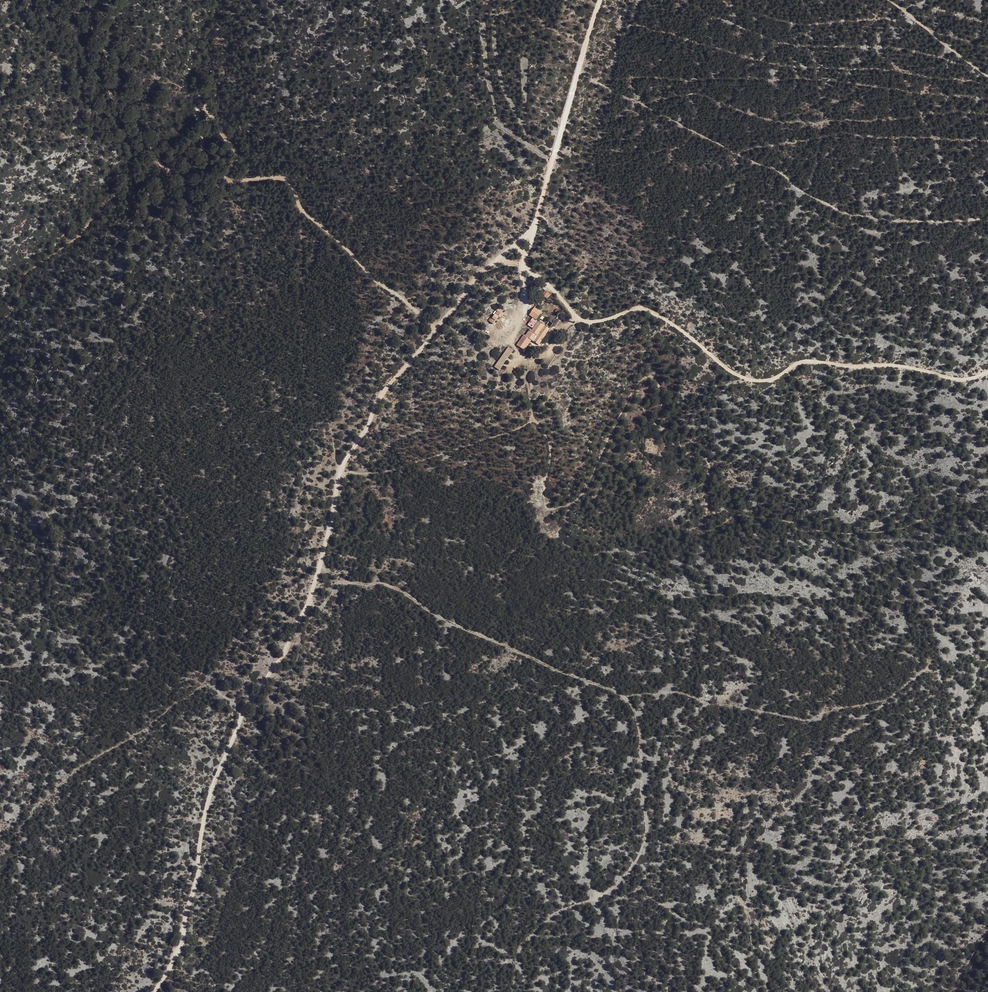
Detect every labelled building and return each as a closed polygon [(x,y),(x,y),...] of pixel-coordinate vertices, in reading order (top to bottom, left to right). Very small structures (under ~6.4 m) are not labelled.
[(541,295),(547,299),(550,295),(545,290),(541,295)] [(488,320),(493,324),(503,311),(499,307),(496,310),(497,311),(492,318),(491,317),(488,320)] [(516,345),(524,350),(528,344),(531,340),(538,345),(549,329),(536,320),(541,312),(534,307),(528,315),(532,318),(527,325),(532,328),(531,330),(530,329),(525,336),(524,335),(516,345)] [(494,367),(499,371),(513,351),(508,347),(494,367)]
